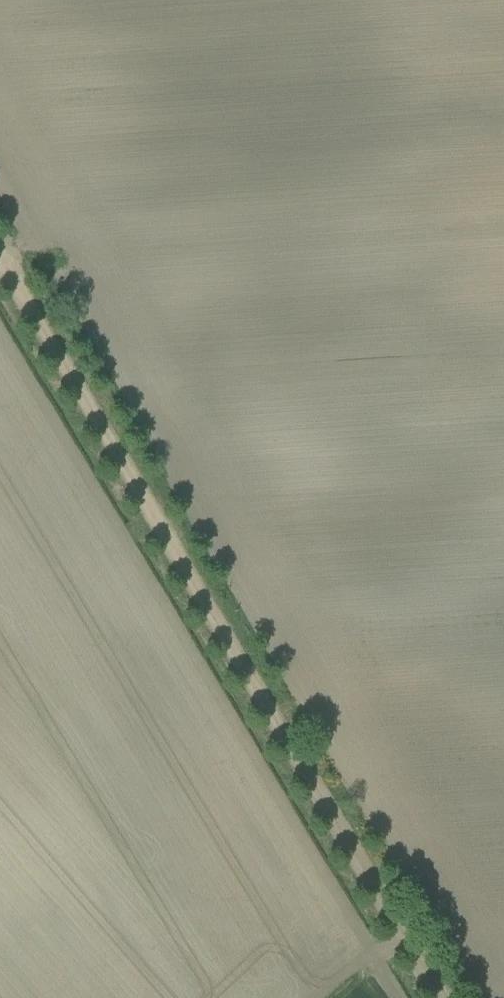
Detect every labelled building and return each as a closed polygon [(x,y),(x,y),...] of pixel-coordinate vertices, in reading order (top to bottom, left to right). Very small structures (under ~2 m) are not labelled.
[(295,714),(291,707),(287,709),(290,716),(295,714)]
